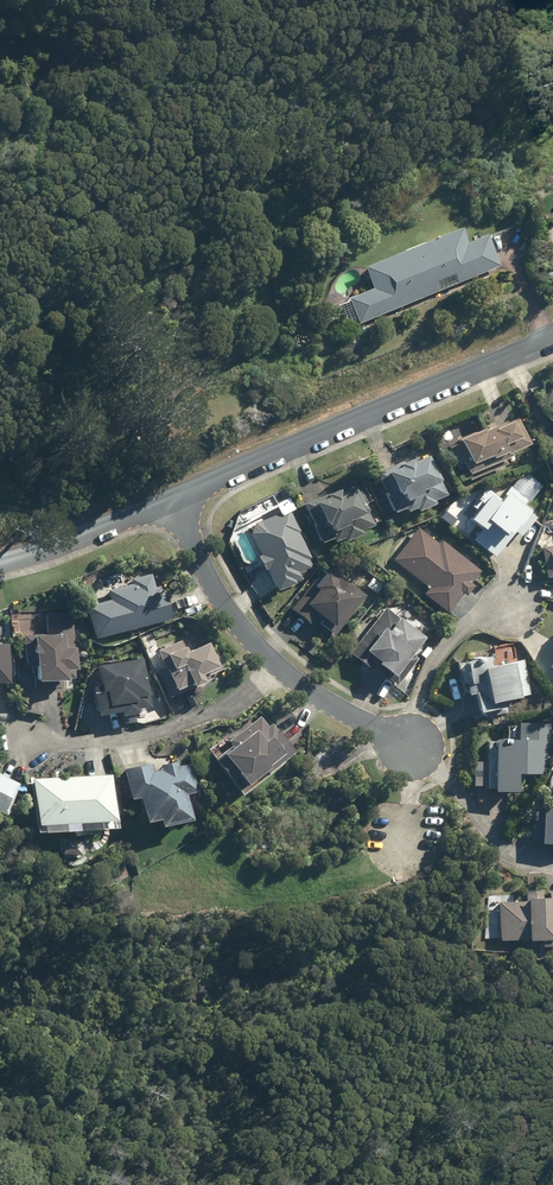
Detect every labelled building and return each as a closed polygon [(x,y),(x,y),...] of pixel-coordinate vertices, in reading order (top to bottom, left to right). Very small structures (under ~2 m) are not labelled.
[(344,298),(354,323),(497,266),(484,234),(463,243),(456,226),(358,266),(367,289),(344,298)] [(368,340),(361,328),(352,332),(359,345),(368,340)] [(524,445),(515,418),(494,427),(492,423),(475,429),(476,430),(453,440),(454,443),(444,448),(451,466),(457,463),(462,475),(464,475),(466,480),(504,465),(502,459),(506,457),(505,452),(524,445)] [(405,460),(373,474),(390,512),(400,509),(401,512),(411,509),(412,512),(430,505),(429,501),(442,496),(436,479),(435,480),(426,456),(407,464),(405,460)] [(300,504),(309,530),(310,529),(315,544),(337,536),(339,542),(357,535),(356,531),(370,526),(363,509),(362,509),(353,486),(334,494),(332,490),(300,504)] [(532,519),(500,494),(497,499),(483,488),(463,514),(467,517),(463,521),(475,531),(468,540),(491,558),(511,532),(517,537),(532,519)] [(287,509),(252,524),(246,534),(255,555),(252,557),(257,571),(260,570),(269,592),(288,585),(286,581),(292,578),(290,573),(309,566),(304,554),(302,555),(293,533),(296,532),(287,509)] [(435,544),(415,528),(390,560),(425,588),(420,595),(444,614),(459,595),(462,597),(471,587),(468,584),(477,572),(437,540),(435,544)] [(538,548),(543,578),(552,577),(552,546),(538,548)] [(323,565),(287,610),(308,626),(312,621),(330,635),(362,596),(323,565)] [(87,640),(166,619),(159,591),(157,591),(156,586),(151,587),(148,573),(127,579),(128,584),(102,591),(105,601),(79,607),(87,640)] [(384,585),(373,576),(365,586),(376,595),(384,585)] [(383,608),(346,654),(368,672),(370,670),(391,687),(413,660),(406,654),(417,640),(394,621),(396,619),(383,608)] [(68,665),(68,613),(41,613),(41,636),(18,636),(18,668),(25,668),(25,684),(55,684),(55,680),(70,679),(70,665),(68,665)] [(153,673),(164,699),(206,680),(205,676),(221,669),(212,651),(206,654),(201,644),(181,652),(176,641),(153,652),(161,669),(153,673)] [(417,655),(421,659),(428,651),(424,647),(417,655)] [(527,695),(520,661),(486,668),(484,658),(459,664),(463,682),(460,683),(462,697),(468,696),(472,715),(479,714),(480,717),(507,712),(505,705),(504,705),(503,702),(512,700),(512,698),(527,695)] [(135,660),(90,667),(93,687),(85,689),(89,717),(112,714),(113,718),(131,715),(131,711),(142,709),(140,693),(139,693),(135,660)] [(264,728),(256,717),(223,743),(227,748),(217,755),(216,755),(209,761),(224,783),(226,782),(235,794),(289,753),(273,730),(272,731),(267,725),(264,728)] [(489,742),(488,794),(511,794),(512,774),(543,775),(543,758),(549,758),(550,725),(516,725),(515,742),(489,742)] [(149,773),(147,765),(118,771),(124,802),(132,800),(137,825),(150,822),(151,829),(185,823),(179,796),(193,794),(187,765),(174,767),(173,763),(155,767),(156,772),(149,773)] [(293,767),(281,775),(285,781),(297,773),(293,767)] [(108,831),(106,778),(25,781),(27,834),(108,831)] [(11,787),(0,781),(0,808),(11,787)] [(532,812),(530,842),(535,842),(535,846),(552,847),(552,783),(549,782),(548,799),(543,799),(542,813),(532,812)] [(528,876),(528,900),(500,900),(500,937),(552,936),(552,945),(552,876),(528,876)]
